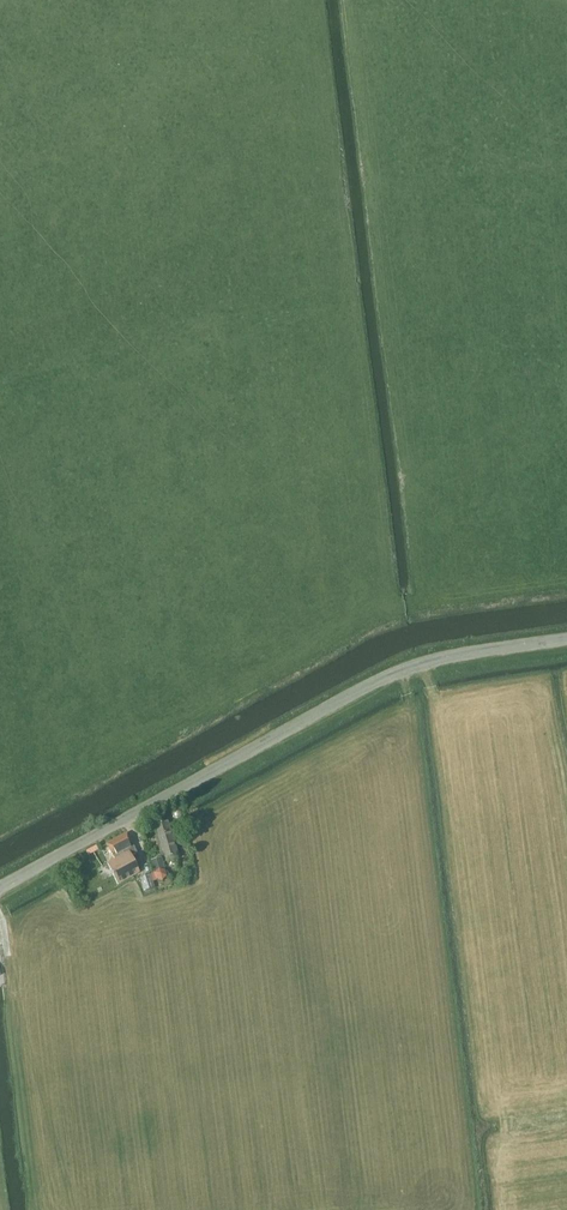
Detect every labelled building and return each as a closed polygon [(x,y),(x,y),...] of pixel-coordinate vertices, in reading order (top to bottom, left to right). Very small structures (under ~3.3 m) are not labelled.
[(175,830),(170,832),(167,822),(155,826),(158,837),(155,837),(158,846),(160,845),(165,862),(175,859),(178,858),(173,840),(177,839),(175,830)] [(135,848),(127,833),(107,844),(115,859),(107,863),(118,885),(135,875),(139,873),(130,856),(137,852),(135,848)] [(167,876),(161,857),(151,860),(156,879),(162,881),(167,876)] [(61,870),(68,882),(78,877),(71,865),(61,870)] [(144,891),(155,888),(150,874),(140,877),(144,891)]
